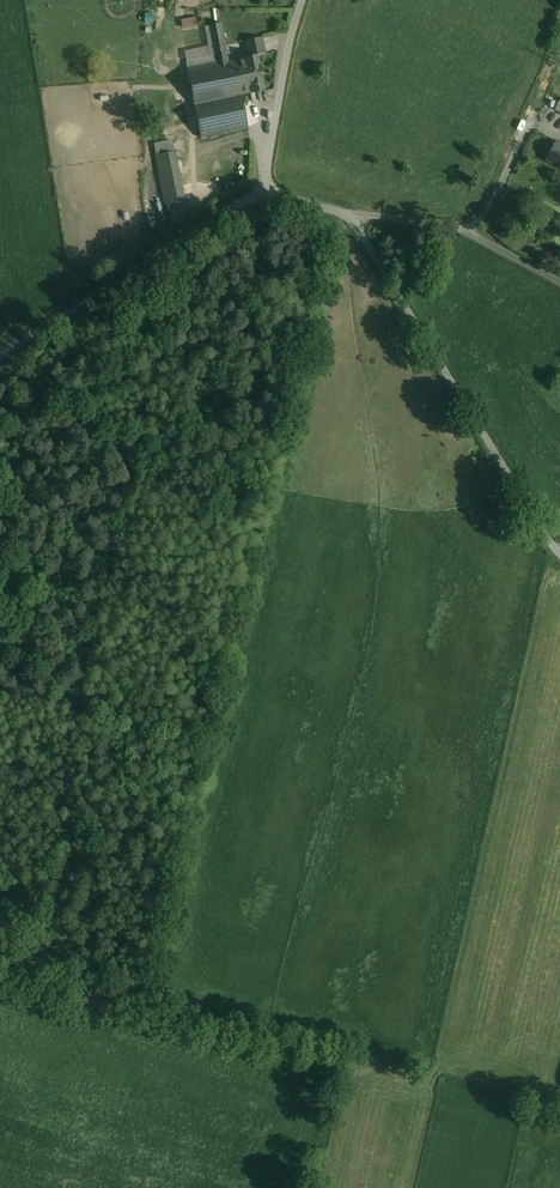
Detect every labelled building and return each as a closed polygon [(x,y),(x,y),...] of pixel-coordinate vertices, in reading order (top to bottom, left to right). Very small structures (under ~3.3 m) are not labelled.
[(183,28),(200,26),(199,16),(182,18),(183,28)] [(221,23),(210,25),(217,64),(229,62),(226,45),(221,23)] [(263,37),(247,40),(250,57),(258,55),(266,54),(263,40),(263,37)] [(247,58),(253,92),(254,93),(265,91),(258,55),(250,57),(247,58)] [(247,58),(235,60),(242,94),(253,92),(247,58)] [(217,64),(188,70),(195,105),(242,94),(235,60),(229,62),(217,64)] [(242,94),(195,105),(201,136),(248,126),(242,94)] [(556,142),(546,160),(559,167),(559,144),(556,142)] [(166,205),(185,202),(180,177),(175,151),(156,155),(166,205)]
